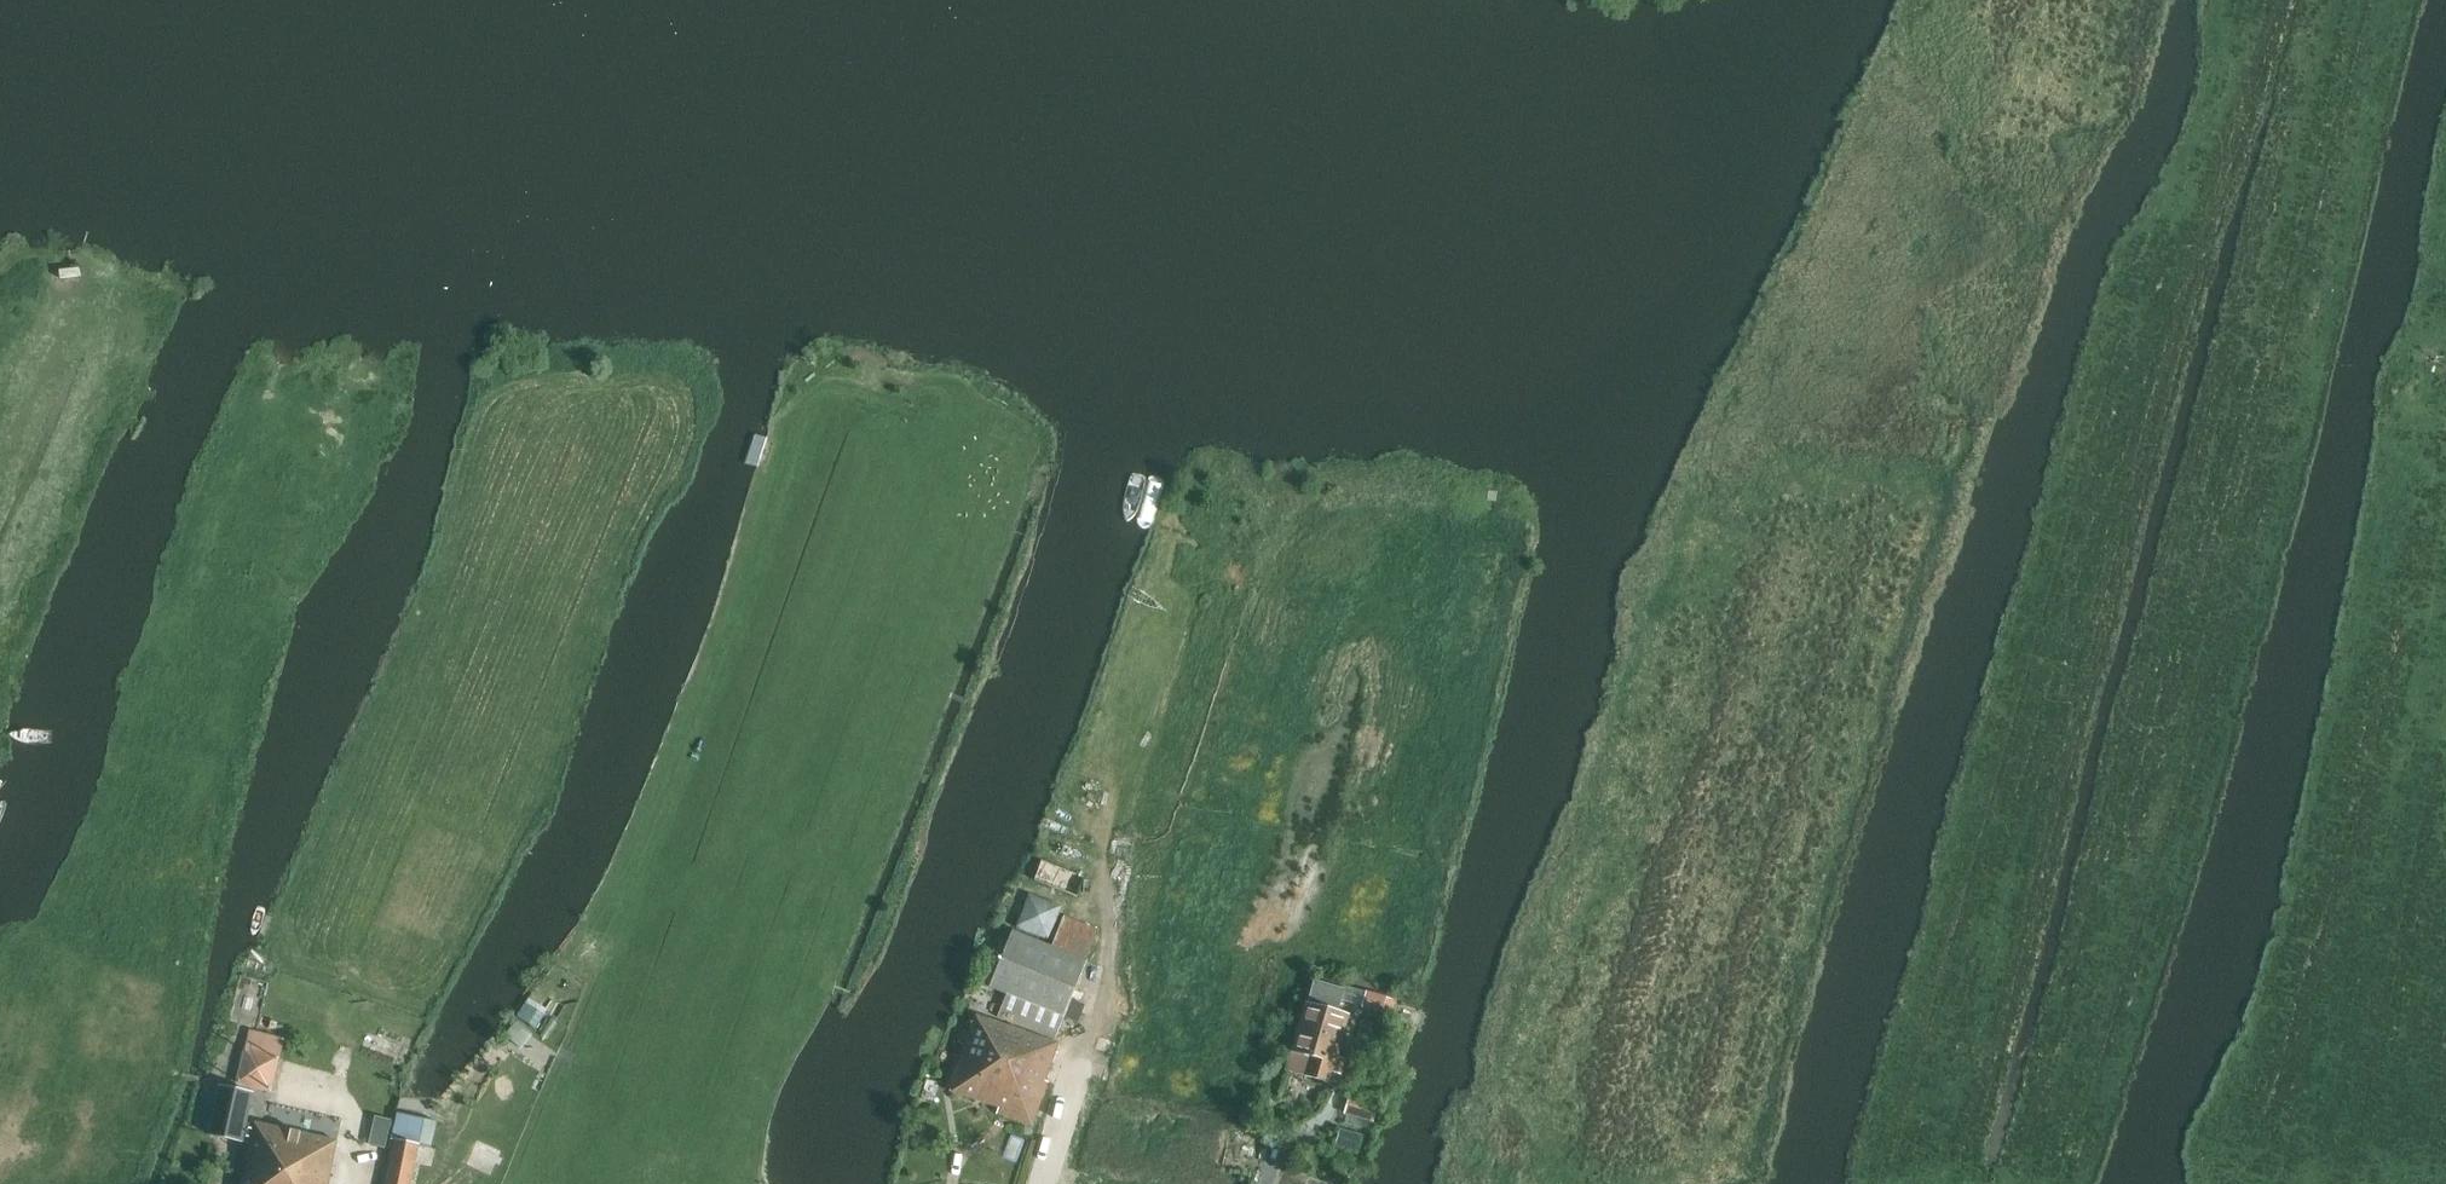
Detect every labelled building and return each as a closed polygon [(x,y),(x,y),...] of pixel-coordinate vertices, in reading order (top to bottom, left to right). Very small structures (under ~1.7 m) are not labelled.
[(80,277),(79,267),(60,269),(61,279),(80,277)] [(1075,898),(1083,877),(1040,861),(1032,882),(1075,898)] [(1070,999),(1085,959),(1097,931),(1064,917),(1052,946),(1011,929),(989,987),(1006,994),(997,1017),(1055,1039),(1063,1016),(1078,1022),(1085,1004),(1070,999)] [(1347,1020),(1338,1018),(1345,990),(1314,981),(1306,1009),(1303,1008),(1286,1070),(1328,1082),(1332,1069),(1340,1071),(1344,1057),(1337,1055),(1347,1020)] [(1387,997),(1367,991),(1363,1008),(1382,1013),(1383,1011),(1393,1014),(1397,1001),(1387,998),(1387,997)] [(949,1090),(998,1107),(997,1111),(1002,1114),(1031,1124),(1046,1081),(1043,1080),(1056,1043),(975,1015),(949,1090)] [(272,1091),(285,1038),(250,1030),(237,1083),(272,1091)] [(1401,1055),(1397,1054),(1390,1073),(1394,1074),(1398,1076),(1405,1057),(1401,1055)] [(220,1122),(217,1135),(251,1142),(242,1183),(327,1183),(337,1140),(248,1121),(246,1121),(252,1095),(227,1090),(220,1122)] [(1380,1102),(1350,1094),(1345,1113),(1373,1122),(1380,1102)] [(387,1183),(412,1183),(420,1145),(396,1141),(387,1183)]
